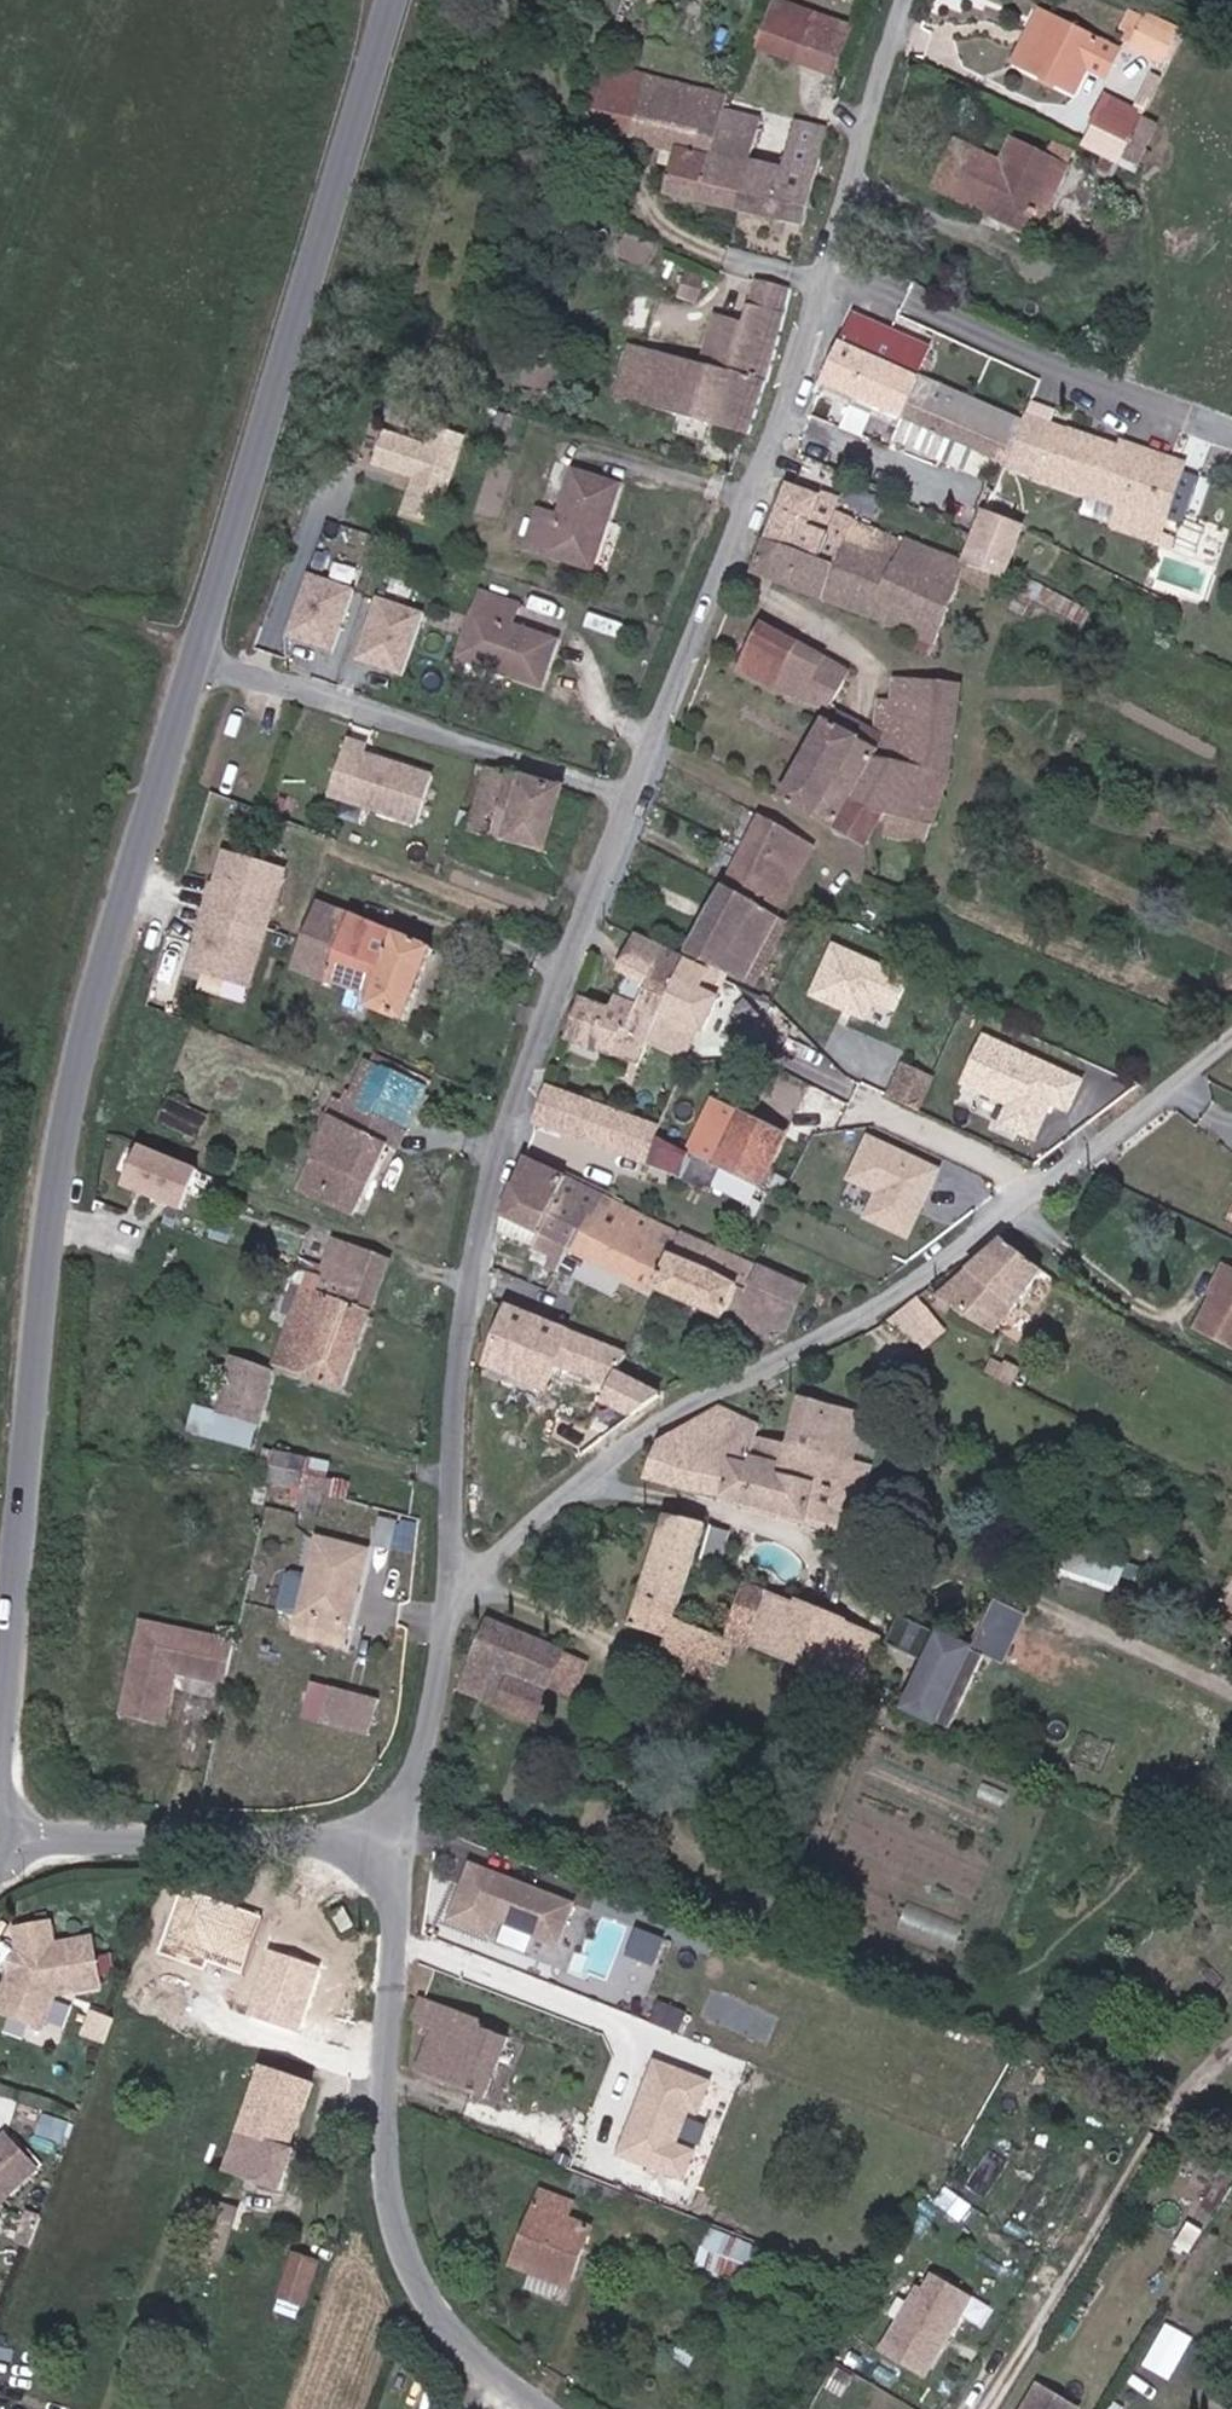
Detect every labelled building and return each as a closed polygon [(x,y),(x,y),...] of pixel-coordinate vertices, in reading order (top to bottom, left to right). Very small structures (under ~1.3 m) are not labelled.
[(749,0),(745,0),(729,51),(812,74),(827,24),(749,0)] [(1004,68),(1030,15),(1019,10),(993,62),(1004,68)] [(1078,39),(1030,15),(1004,68),(1052,91),(1078,39)] [(1168,61),(1176,40),(1140,26),(1132,47),(1168,61)] [(612,79),(568,68),(556,132),(597,140),(612,79)] [(692,113),(695,99),(612,79),(597,140),(652,151),(642,194),(713,208),(722,163),(684,156),(692,113)] [(731,120),(692,113),(684,156),(722,163),(731,120)] [(772,130),(802,136),(805,127),(775,120),(772,130)] [(1075,121),(1063,144),(1101,163),(1112,140),(1075,121)] [(722,163),(713,208),(781,221),(802,136),(772,130),(767,129),(757,172),(722,163)] [(1029,182),(1039,187),(1049,163),(994,138),(982,161),(938,140),(915,185),(962,208),(966,199),(1010,220),(1029,182)] [(966,199),(962,208),(1016,234),(1039,187),(1029,182),(1010,220),(966,199)] [(722,322),(693,314),(679,361),(609,340),(592,395),(726,431),(738,383),(741,381),(766,287),(731,280),(722,322)] [(952,449),(988,465),(1005,426),(895,379),(910,347),(832,313),(804,381),(888,419),(952,449)] [(888,419),(804,381),(801,389),(883,429),(888,419)] [(1034,426),(1009,417),(1005,426),(988,465),(1016,477),(1034,426)] [(888,419),(883,429),(878,440),(941,471),(952,449),(888,419)] [(426,520),(454,434),(422,424),(416,443),(375,429),(364,462),(405,475),(393,510),(426,520)] [(1143,538),(1149,522),(1134,516),(1150,467),(1105,451),(1034,426),(1016,477),(1103,508),(1097,526),(1140,543),(1138,549),(1155,555),(1159,544),(1143,538)] [(1134,516),(1149,522),(1168,466),(1108,443),(1105,451),(1150,467),(1134,516)] [(604,485),(561,468),(545,515),(525,508),(512,546),(577,568),(604,485)] [(1003,528),(968,515),(958,539),(949,564),(926,555),(886,540),(884,543),(814,514),(817,504),(771,484),(751,542),(816,568),(826,546),(901,575),(908,561),(945,576),(982,591),(1003,528)] [(949,564),(958,539),(936,530),(926,555),(949,564)] [(816,568),(751,542),(739,574),(916,646),(945,576),(908,561),(901,575),(826,546),(816,568)] [(321,652),(343,588),(296,572),(275,633),(275,637),(321,652)] [(504,605),(466,591),(443,656),(525,686),(542,640),(497,624),(504,605)] [(392,675),(414,612),(366,596),(344,659),(392,675)] [(732,635),(717,671),(757,693),(773,653),(732,635)] [(773,653),(757,693),(814,714),(831,677),(773,653)] [(874,680),(871,705),(884,706),(887,681),(874,680)] [(855,822),(861,822),(869,822),(867,844),(908,847),(932,779),(939,710),(905,707),(907,684),(887,681),(884,706),(871,705),(858,704),(857,731),(857,734),(860,733),(859,753),(855,822)] [(905,707),(939,710),(942,689),(907,684),(905,707)] [(814,714),(809,726),(859,753),(860,733),(857,734),(857,731),(814,714)] [(809,726),(766,802),(817,831),(859,753),(809,726)] [(354,751),(334,744),(315,800),(403,831),(420,782),(352,758),(354,751)] [(859,753),(817,831),(847,848),(861,822),(855,822),(859,753)] [(487,811),(500,774),(474,765),(456,839),(470,844),(470,842),(533,859),(542,829),(487,811)] [(552,791),(500,774),(487,811),(542,829),(552,791)] [(777,893),(799,848),(746,820),(723,863),(764,887),(777,893)] [(272,879),(211,861),(194,920),(255,937),(272,879)] [(764,918),(777,893),(764,887),(723,863),(710,889),(764,918)] [(729,985),(764,918),(710,889),(674,959),(729,985)] [(422,955),(306,909),(279,975),(334,996),(325,1016),(349,1026),(355,1014),(391,1030),(422,955)] [(775,924),(764,918),(729,985),(742,992),(775,924)] [(239,996),(255,937),(194,920),(178,978),(239,996)] [(600,977),(609,981),(633,992),(650,954),(617,939),(600,977)] [(812,997),(893,1025),(912,971),(831,943),(812,997)] [(634,1048),(676,1065),(711,984),(650,954),(633,992),(653,1000),(646,1019),(634,1048)] [(609,981),(601,1000),(626,1009),(633,992),(609,981)] [(626,1009),(646,1019),(653,1000),(633,992),(626,1009)] [(562,1001),(552,1035),(604,1058),(608,1052),(628,1062),(634,1048),(646,1019),(626,1009),(601,1000),(595,1015),(562,1001)] [(1074,1113),(1090,1078),(985,1028),(959,1082),(1006,1104),(996,1124),(1039,1145),(1058,1105),(1074,1113)] [(315,1125),(297,1166),(281,1200),(335,1224),(377,1135),(391,1141),(410,1093),(350,1068),(331,1114),(324,1128),(315,1125)] [(920,1085),(892,1070),(876,1104),(904,1117),(920,1085)] [(650,1160),(678,1163),(646,1146),(650,1133),(600,1115),(538,1093),(527,1130),(610,1160),(612,1153),(637,1162),(639,1155),(650,1160)] [(777,1140),(703,1106),(679,1159),(753,1194),(777,1140)] [(324,1128),(331,1114),(314,1107),(308,1122),(315,1125),(324,1128)] [(193,1128),(158,1112),(149,1132),(185,1147),(193,1128)] [(285,1162),(297,1166),(315,1125),(308,1122),(303,1120),(285,1162)] [(875,1191),(863,1218),(913,1239),(945,1164),(867,1132),(846,1179),(875,1191)] [(610,1160),(635,1168),(637,1162),(612,1153),(610,1160)] [(635,1168),(668,1186),(678,1163),(650,1160),(639,1155),(637,1162),(635,1168)] [(168,1223),(187,1181),(130,1157),(113,1200),(168,1223)] [(678,1163),(668,1186),(698,1201),(711,1179),(678,1163)] [(514,1267),(542,1281),(555,1254),(579,1196),(512,1164),(490,1242),(519,1256),(514,1267)] [(744,1211),(751,1198),(711,1179),(698,1201),(711,1208),(716,1198),(744,1211)] [(555,1254),(641,1296),(667,1237),(579,1196),(555,1254)] [(1224,1220),(1231,1223),(1231,1200),(1224,1220)] [(667,1237),(641,1296),(708,1329),(713,1320),(766,1344),(793,1296),(667,1237)] [(1027,1276),(989,1243),(923,1302),(976,1335),(1027,1276)] [(377,1275),(320,1257),(306,1293),(328,1299),(323,1315),(359,1327),(377,1275)] [(1200,1297),(1217,1266),(1208,1262),(1192,1295),(1200,1297)] [(1217,1266),(1200,1297),(1185,1331),(1231,1354),(1231,1352),(1231,1273),(1217,1266)] [(306,1293),(283,1286),(268,1331),(280,1335),(263,1383),(331,1405),(359,1327),(323,1315),(301,1309),(306,1293)] [(328,1299),(306,1293),(301,1309),(323,1315),(328,1299)] [(608,1364),(494,1315),(476,1372),(535,1399),(542,1384),(547,1374),(598,1394),(600,1387),(608,1364)] [(987,1365),(980,1379),(1000,1388),(1003,1379),(997,1376),(999,1371),(987,1365)] [(542,1384),(594,1405),(598,1394),(547,1374),(542,1384)] [(199,1427),(244,1441),(261,1390),(216,1375),(199,1427)] [(579,1438),(598,1446),(648,1409),(600,1387),(598,1394),(594,1405),(579,1438)] [(774,1450),(841,1465),(850,1418),(787,1403),(774,1450)] [(702,1412),(647,1445),(635,1486),(712,1503),(843,1539),(861,1471),(841,1465),(774,1450),(774,1452),(765,1450),(745,1443),(748,1425),(702,1412)] [(235,1466),(244,1441),(199,1427),(177,1420),(169,1443),(235,1466)] [(329,1512),(334,1457),(274,1451),(271,1483),(306,1486),(304,1509),(329,1512)] [(249,1493),(253,1481),(239,1477),(235,1490),(249,1493)] [(235,1490),(232,1505),(303,1527),(307,1512),(277,1503),(282,1489),(253,1481),(249,1493),(235,1490)] [(303,1527),(319,1532),(324,1516),(307,1512),(303,1527)] [(658,1521),(626,1611),(618,1635),(651,1647),(645,1663),(657,1668),(669,1672),(672,1664),(700,1675),(707,1678),(718,1652),(733,1659),(734,1653),(756,1597),(734,1587),(711,1643),(700,1639),(688,1634),(663,1624),(697,1531),(658,1521)] [(1054,1571),(1117,1586),(1124,1557),(1060,1542),(1054,1571)] [(319,1656),(342,1564),(296,1551),(291,1568),(270,1562),(255,1619),(275,1625),(270,1643),(319,1656)] [(767,1666),(790,1611),(756,1597),(734,1653),(767,1666)] [(971,1647),(1009,1660),(1026,1610),(988,1597),(971,1647)] [(767,1666),(849,1699),(871,1645),(790,1611),(767,1666)] [(693,1623),(688,1634),(700,1639),(704,1627),(693,1623)] [(477,1625),(457,1669),(536,1702),(537,1699),(561,1707),(571,1682),(563,1678),(569,1664),(477,1625)] [(920,1672),(900,1717),(945,1736),(977,1662),(893,1625),(880,1654),(920,1672)] [(140,1690),(191,1698),(199,1656),(130,1641),(98,1664),(85,1732),(128,1742),(135,1708),(127,1706),(131,1692),(140,1690)] [(577,1668),(569,1664),(563,1678),(571,1682),(577,1668)] [(669,1672),(657,1668),(654,1676),(692,1692),(700,1675),(672,1664),(669,1672)] [(457,1669),(445,1699),(524,1731),(536,1702),(457,1669)] [(135,1708),(140,1690),(131,1692),(127,1706),(135,1708)] [(346,1755),(357,1721),(301,1702),(290,1736),(346,1755)] [(356,1758),(367,1724),(357,1721),(346,1755),(356,1758)] [(560,1942),(575,1903),(471,1864),(450,1918),(491,1933),(497,1918),(560,1942)] [(13,2038),(24,2004),(70,1996),(61,1949),(24,1956),(19,1934),(0,1938),(0,2034),(13,2038)] [(482,2022),(421,1999),(412,2024),(433,2031),(416,2073),(489,2101),(512,2039),(480,2026),(482,2022)] [(651,2022),(679,2032),(686,2010),(658,2000),(651,2022)] [(704,2081),(648,2059),(610,2155),(683,2183),(695,2151),(679,2144),(704,2081)] [(309,2086),(263,2067),(222,2173),(279,2194),(295,2151),(289,2148),(311,2091),(309,2086)] [(35,2165),(4,2131),(0,2135),(0,2198),(35,2165)] [(510,2276),(531,2284),(545,2247),(551,2250),(559,2228),(537,2218),(542,2203),(509,2191),(484,2266),(510,2276)] [(712,2225),(698,2263),(739,2278),(754,2240),(712,2225)] [(545,2247),(531,2284),(539,2286),(551,2250),(545,2247)] [(310,2307),(322,2257),(293,2250),(281,2300),(310,2307)] [(243,2310),(269,2318),(284,2278),(258,2268),(243,2310)] [(524,2299),(531,2284),(510,2276),(504,2293),(524,2299)] [(970,2301),(931,2279),(922,2295),(916,2291),(894,2329),(938,2355),(957,2322),(954,2321),(957,2315),(963,2312),(970,2301)] [(1014,2384),(999,2408),(1054,2408),(1014,2384)]
